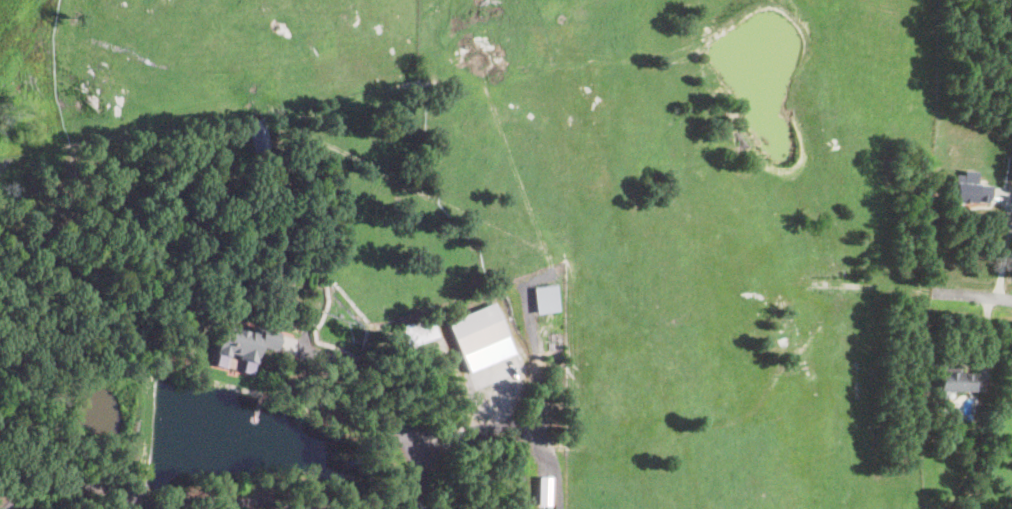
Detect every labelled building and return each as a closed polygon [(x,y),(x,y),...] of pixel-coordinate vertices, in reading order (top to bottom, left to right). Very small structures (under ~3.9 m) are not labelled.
[(270,147),(254,152),(246,121),(262,117),(270,147)] [(1007,157),(1011,157),(1011,182),(1004,181),(1007,157)] [(988,203),(988,205),(960,203),(952,202),(954,183),(977,185),(977,186),(989,187),(988,203)] [(559,312),(535,314),(534,286),(557,284),(559,312)] [(461,354),(448,322),(495,302),(508,335),(461,354)] [(408,346),(401,326),(433,315),(440,336),(408,346)] [(234,328),(236,328),(236,327),(250,331),(252,325),(281,332),(276,350),(258,346),(256,358),(257,358),(256,363),(238,358),(239,355),(230,352),(229,356),(215,352),(222,324),(235,327),(234,328)] [(961,369),(961,374),(973,374),(974,391),(947,392),(947,401),(938,401),(938,373),(944,373),(944,369),(961,369)] [(983,415),(974,415),(974,407),(982,406),(983,415)] [(1007,473),(1011,476),(1011,480),(1010,483),(1003,479),(1007,473)] [(550,505),(551,477),(539,477),(539,505),(550,505)]
